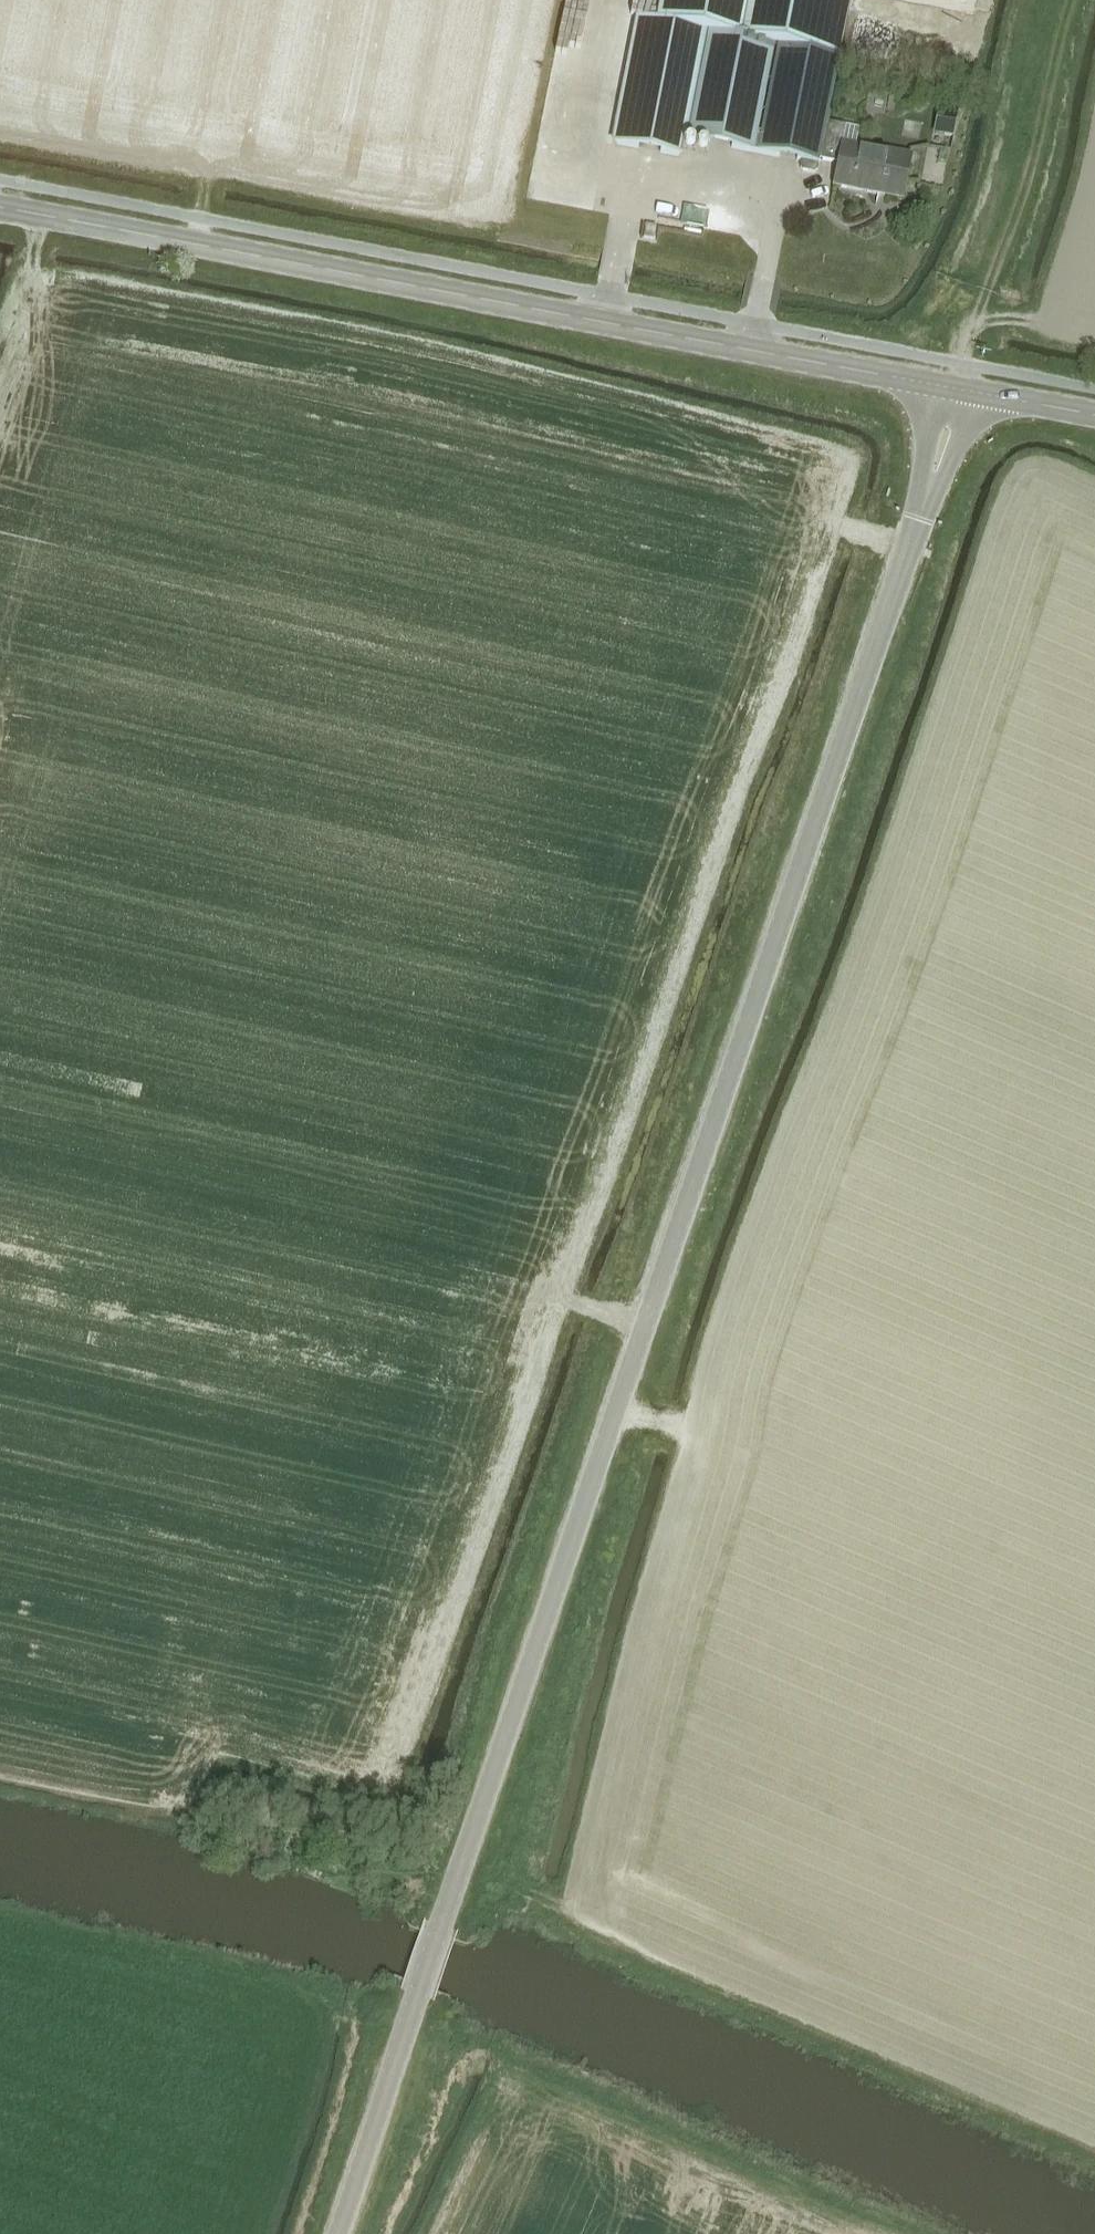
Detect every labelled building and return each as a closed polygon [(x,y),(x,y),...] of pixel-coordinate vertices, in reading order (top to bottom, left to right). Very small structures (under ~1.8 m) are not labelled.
[(832,99),(851,0),(659,0),(655,18),(636,15),(612,141),(680,152),(683,136),(802,160),(801,167),(803,170),(815,172),(818,170),(820,158),(839,161),(834,184),(879,193),(880,190),(904,195),(912,154),(843,141),(846,124),(827,120),(832,99)] [(971,8),(973,0),(930,0),(971,8)] [(950,114),(949,114),(945,134),(946,134),(954,136),(957,115),(950,114)]
